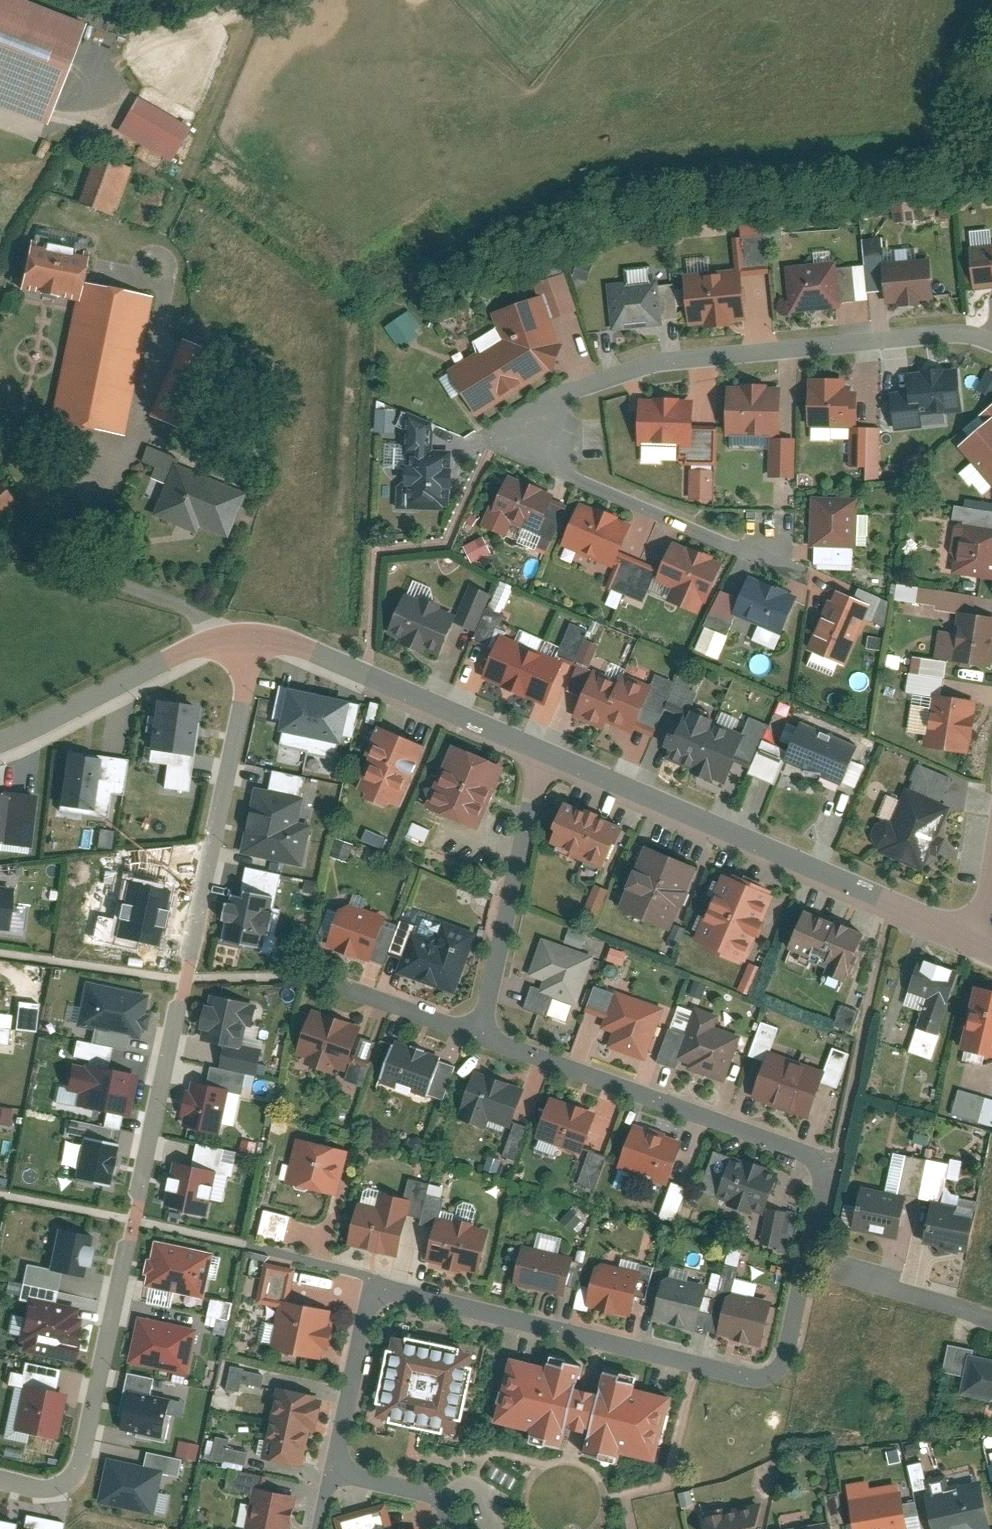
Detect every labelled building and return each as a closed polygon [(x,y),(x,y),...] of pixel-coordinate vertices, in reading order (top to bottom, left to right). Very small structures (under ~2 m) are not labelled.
[(34,0),(0,0),(0,106),(52,126),(92,23),(34,0)] [(122,130),(177,161),(197,126),(142,95),(122,130)] [(98,152),(82,201),(119,213),(136,165),(98,152)] [(92,246),(36,234),(25,287),(81,299),(86,276),(92,246)] [(974,242),(979,286),(991,285),(991,240),(974,242)] [(584,254),(577,273),(591,278),(598,259),(584,254)] [(939,255),(888,258),(891,299),(942,296),(939,255)] [(842,258),(790,264),(795,310),(847,304),(842,258)] [(747,265),(689,271),(695,324),(753,318),(747,265)] [(538,279),(542,293),(548,291),(557,317),(584,308),(571,269),(538,279)] [(161,293),(86,276),(81,299),(54,413),(130,430),(161,293)] [(664,276),(612,281),(617,328),(669,323),(664,276)] [(508,336),(453,367),(481,414),(556,368),(559,369),(569,341),(565,340),(557,317),(548,291),(542,293),(496,310),(508,336)] [(415,308),(389,325),(404,347),(425,333),(422,328),(426,325),(415,308)] [(216,353),(182,338),(147,416),(182,431),(216,353)] [(896,388),(898,426),(929,424),(928,411),(967,408),(964,365),(912,368),(913,387),(896,388)] [(981,387),(991,393),(991,369),(991,368),(981,387)] [(863,424),(864,389),(853,389),(854,375),(815,374),(814,423),(855,424),(863,424)] [(734,383),(732,429),(787,431),(789,385),(734,383)] [(702,396),(644,394),(643,441),(683,442),(683,455),(691,455),(690,462),(722,463),(723,424),(701,423),(702,396)] [(454,469),(455,447),(438,446),(440,417),(408,404),(400,423),(410,427),(408,481),(402,484),(401,504),(446,507),(446,503),(452,503),(453,483),(458,483),(459,469),(454,469)] [(991,477),(991,406),(983,414),(991,422),(963,443),(991,477)] [(376,432),(394,432),(394,409),(376,409),(376,432)] [(886,425),(863,424),(855,424),(853,464),(872,464),(872,478),(884,478),(886,425)] [(802,474),(802,434),(776,434),(776,474),(802,474)] [(173,461),(177,463),(178,459),(147,446),(140,463),(153,468),(141,497),(156,503),(173,461)] [(177,463),(173,461),(156,503),(151,516),(196,534),(199,527),(228,539),(248,492),(177,463)] [(719,467),(695,466),(694,497),(718,497),(719,467)] [(494,501),(485,522),(512,534),(518,520),(544,531),(560,492),(512,471),(499,503),(494,501)] [(0,484),(0,516),(16,501),(0,484)] [(864,494),(817,493),(816,546),(862,547),(864,494)] [(585,498),(567,542),(620,564),(611,586),(648,601),(663,564),(629,550),(640,521),(585,498)] [(469,519),(476,525),(483,517),(476,511),(469,519)] [(991,576),(991,523),(968,519),(960,524),(956,548),(959,556),(957,570),(991,576)] [(487,534),(467,544),(475,561),(495,551),(487,534)] [(679,537),(661,578),(677,586),(672,597),(704,611),(709,600),(712,602),(731,560),(679,537)] [(802,592),(754,572),(738,611),(786,631),(802,592)] [(463,611),(460,620),(480,628),(496,589),(475,581),(463,611)] [(463,611),(412,588),(393,630),(445,654),(460,620),(463,611)] [(833,596),(811,647),(850,663),(872,612),(833,596)] [(962,609),(959,628),(944,626),(939,654),(991,662),(991,614),(962,609)] [(580,661),(589,637),(593,627),(576,620),(562,654),(571,658),(580,661)] [(562,654),(504,630),(486,675),(552,703),(571,658),(562,654)] [(580,661),(593,667),(603,643),(589,637),(580,661)] [(614,721),(637,730),(657,683),(628,670),(625,677),(598,666),(578,715),(611,729),(614,721)] [(357,703),(293,689),(283,736),(347,749),(357,703)] [(935,691),(927,744),(975,751),(983,698),(935,691)] [(207,700),(162,694),(156,746),(201,752),(207,700)] [(673,759),(730,781),(750,731),(693,709),(686,726),(680,724),(672,744),(678,746),(673,759)] [(790,757),(848,783),(865,744),(807,718),(790,757)] [(430,738),(380,722),(359,790),(408,806),(430,738)] [(507,756),(457,739),(435,805),(485,822),(507,756)] [(72,750),(63,807),(99,813),(108,756),(72,750)] [(312,786),(248,773),(232,855),(295,868),(312,786)] [(958,804),(912,784),(897,817),(894,816),(881,820),(876,831),(881,844),(885,846),(884,849),(929,869),(958,804)] [(44,793),(16,789),(15,792),(6,791),(7,785),(0,785),(0,839),(37,844),(44,793)] [(633,823),(575,797),(554,842),(612,868),(633,823)] [(677,929),(680,922),(705,863),(652,841),(624,906),(677,929)] [(731,868),(701,937),(755,960),(785,892),(731,868)] [(281,890),(237,879),(222,940),(266,951),(281,890)] [(613,887),(598,881),(587,911),(601,916),(613,887)] [(20,884),(0,882),(0,927),(15,928),(20,884)] [(175,895),(127,884),(115,938),(162,949),(175,895)] [(812,900),(791,946),(821,958),(825,949),(842,957),(836,970),(855,978),(877,928),(812,900)] [(387,918),(337,901),(323,942),(373,959),(387,918)] [(440,936),(419,929),(404,970),(462,990),(483,929),(447,916),(440,936)] [(677,929),(672,941),(682,945),(689,926),(680,922),(677,929)] [(599,953),(548,936),(535,974),(548,978),(544,990),(582,1003),(599,953)] [(611,958),(628,963),(631,951),(615,946),(611,958)] [(968,968),(923,953),(910,989),(934,997),(924,1025),(946,1032),(968,968)] [(766,968),(752,961),(741,987),(755,993),(766,968)] [(89,1042),(126,1049),(129,1035),(136,1036),(140,1013),(145,1014),(149,990),(83,978),(75,1025),(92,1028),(89,1042)] [(699,978),(695,992),(708,996),(712,982),(699,978)] [(977,984),(961,1048),(991,1055),(991,988),(977,984)] [(606,1015),(613,993),(593,986),(586,1008),(606,1015)] [(248,1001),(211,992),(199,1042),(237,1051),(248,1001)] [(643,1062),(661,1009),(613,993),(606,1015),(602,1027),(622,1033),(616,1053),(643,1062)] [(366,1027),(301,1003),(285,1046),(350,1070),(366,1027)] [(723,1011),(700,1003),(681,1058),(694,1062),(692,1067),(729,1079),(745,1033),(718,1024),(723,1011)] [(842,1004),(834,1026),(852,1032),(859,1010),(842,1004)] [(446,1055),(398,1039),(384,1081),(432,1097),(446,1055)] [(75,1041),(72,1053),(90,1058),(93,1047),(75,1041)] [(832,1069),(774,1047),(756,1094),(815,1116),(832,1069)] [(140,1067),(92,1056),(79,1110),(127,1121),(140,1067)] [(532,1086),(480,1067),(462,1114),(491,1125),(494,1117),(517,1126),(532,1086)] [(232,1082),(192,1073),(180,1128),(220,1136),(232,1082)] [(951,1114),(991,1126),(991,1098),(959,1088),(951,1114)] [(605,1111),(557,1093),(541,1136),(590,1153),(605,1111)] [(11,1106),(0,1105),(0,1125),(8,1126),(11,1106)] [(689,1138),(638,1121),(623,1166),(674,1183),(689,1138)] [(125,1134),(78,1123),(65,1178),(113,1189),(125,1134)] [(342,1144),(293,1135),(284,1181),(333,1190),(342,1144)] [(785,1170),(738,1152),(722,1194),(769,1212),(785,1170)] [(220,1165),(177,1155),(165,1210),(208,1219),(220,1165)] [(913,1192),(865,1182),(856,1228),(905,1238),(913,1192)] [(403,1254),(418,1198),(386,1190),(382,1205),(364,1200),(353,1240),(403,1254)] [(984,1206),(936,1198),(928,1240),(977,1249),(984,1206)] [(802,1210),(772,1204),(765,1243),(794,1248),(802,1210)] [(576,1207),(565,1218),(576,1229),(587,1218),(576,1207)] [(257,1236),(287,1242),(293,1215),(263,1209),(257,1236)] [(484,1271),(495,1226),(441,1213),(431,1258),(484,1271)] [(90,1274),(99,1232),(63,1224),(54,1266),(90,1274)] [(210,1253),(155,1240),(145,1280),(200,1294),(210,1253)] [(573,1294),(581,1253),(524,1242),(516,1283),(573,1294)] [(591,1303),(638,1314),(648,1268),(601,1258),(591,1303)] [(337,1308),(294,1300),(300,1267),(269,1262),(262,1301),(282,1305),(275,1348),(327,1357),(330,1345),(337,1346),(341,1324),(334,1323),(337,1308)] [(701,1327),(712,1282),(669,1272),(658,1317),(701,1327)] [(771,1344),(782,1299),(737,1288),(725,1333),(771,1344)] [(95,1306),(34,1293),(24,1339),(30,1340),(28,1351),(82,1362),(95,1306)] [(205,1326),(226,1331),(233,1302),(211,1298),(205,1326)] [(194,1330),(140,1318),(131,1358),(185,1370),(194,1330)] [(271,1343),(275,1324),(265,1321),(261,1341),(271,1343)] [(401,1333),(385,1414),(467,1431),(483,1350),(401,1333)] [(975,1349),(964,1392),(991,1399),(991,1353),(975,1349)] [(516,1352),(500,1419),(539,1428),(537,1437),(570,1444),(575,1424),(594,1428),(589,1449),(627,1458),(629,1449),(663,1457),(678,1394),(643,1386),(646,1373),(610,1365),(605,1386),(589,1383),(594,1361),(555,1352),(553,1360),(516,1352)] [(227,1388),(240,1390),(241,1383),(263,1386),(265,1372),(231,1366),(227,1388)] [(69,1387),(28,1377),(15,1428),(57,1438),(69,1387)] [(322,1396),(323,1393),(281,1384),(267,1455),(309,1463),(316,1428),(322,1430),(329,1398),(322,1396)] [(177,1397),(134,1388),(125,1427),(169,1436),(177,1397)] [(244,1468),(248,1450),(228,1447),(230,1437),(216,1435),(211,1462),(244,1468)] [(180,1476),(183,1457),(145,1451),(143,1463),(104,1456),(97,1504),(156,1513),(162,1473),(180,1476)] [(247,1490),(248,1471),(229,1469),(227,1488),(247,1490)] [(927,1475),(938,1528),(990,1528),(991,1528),(982,1479),(952,1485),(949,1471),(927,1475)] [(858,1528),(907,1528),(899,1484),(873,1489),(874,1496),(853,1499),(858,1528)] [(303,1494),(260,1485),(251,1528),(296,1528),(303,1494)] [(764,1499),(712,1508),(715,1528),(767,1528),(769,1525),(764,1499)] [(393,1500),(340,1514),(344,1528),(401,1528),(393,1500)] [(49,1527),(0,1517),(0,1528),(49,1528),(49,1527)]
